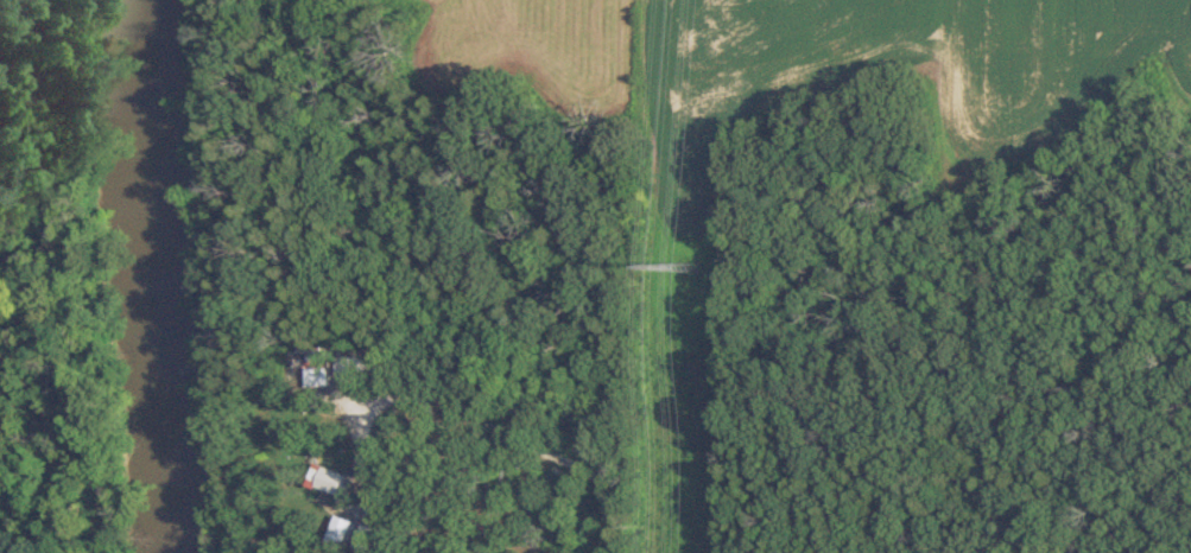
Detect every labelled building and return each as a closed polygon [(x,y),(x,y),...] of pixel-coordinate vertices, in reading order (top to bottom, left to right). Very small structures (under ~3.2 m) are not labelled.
[(339,495),(347,475),(325,466),(317,486),(339,495)]
